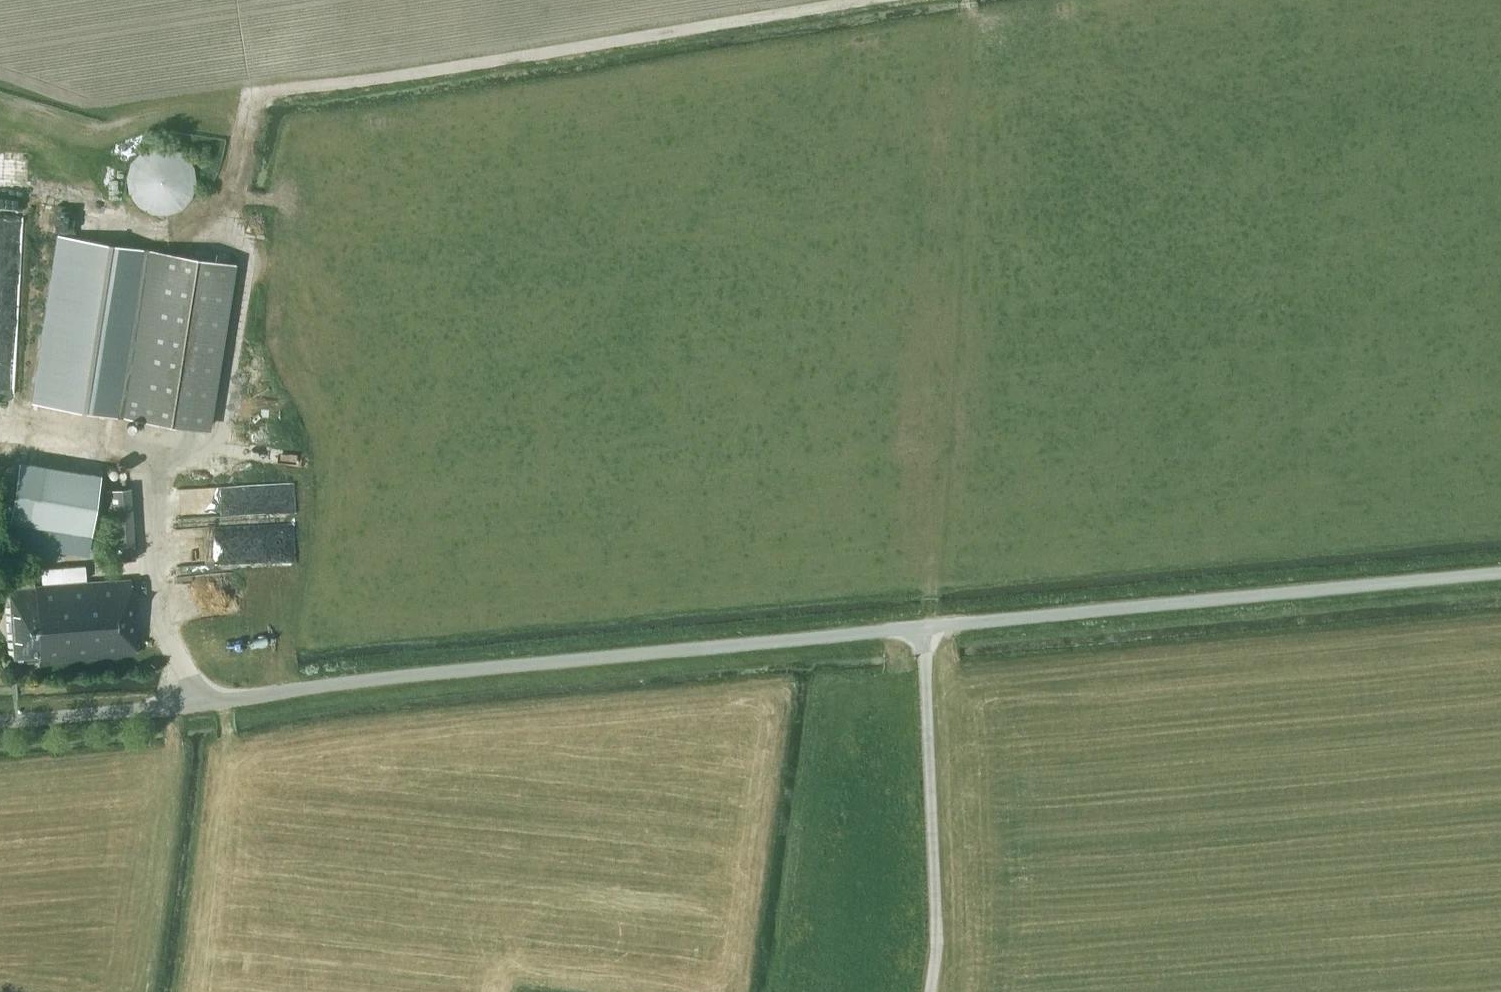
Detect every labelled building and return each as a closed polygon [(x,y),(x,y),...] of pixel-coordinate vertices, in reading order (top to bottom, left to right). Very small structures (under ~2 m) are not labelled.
[(192,196),(193,195),(197,181),(194,165),(185,153),(172,144),(156,143),(142,149),(132,161),(127,176),(130,191),(139,204),(152,211),(168,212),(182,207),(192,196)] [(32,400),(156,420),(203,427),(230,261),(58,234),(32,400)] [(273,459),(274,449),(248,448),(247,458),(273,459)] [(238,513),(298,510),(297,479),(185,486),(187,512),(200,511),(200,510),(218,509),(218,503),(237,502),(238,513)] [(136,553),(134,481),(109,482),(110,553),(136,553)] [(136,652),(135,633),(132,579),(34,585),(33,568),(9,571),(11,589),(10,589),(10,593),(9,593),(11,620),(9,621),(10,630),(12,630),(14,657),(25,656),(25,660),(136,652)]
